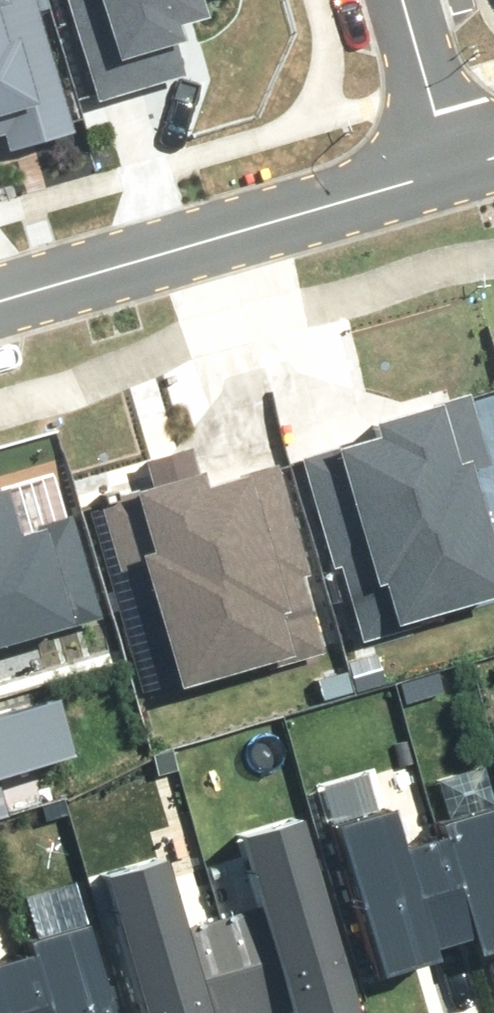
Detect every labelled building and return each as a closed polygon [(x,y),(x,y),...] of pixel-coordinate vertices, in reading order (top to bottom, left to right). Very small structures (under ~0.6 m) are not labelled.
[(61,93),(36,0),(0,0),(0,109),(61,93)] [(88,86),(165,61),(164,14),(175,0),(60,0),(88,86)] [(439,394),(323,426),(378,618),(493,586),(439,394)] [(275,462),(137,494),(177,670),(316,639),(275,462)] [(109,615),(79,507),(17,524),(5,481),(0,483),(0,645),(109,615)] [(78,758),(60,698),(0,716),(0,782),(78,758)] [(437,936),(449,934),(423,832),(397,839),(387,796),(336,809),(373,960),(439,944),(437,936)] [(493,933),(493,799),(437,813),(441,828),(423,832),(449,934),(468,929),(471,939),(493,933)] [(228,835),(274,1012),(309,1012),(347,1003),(298,817),(228,835)] [(102,872),(144,1012),(209,1012),(207,1006),(258,992),(231,900),(192,912),(174,851),(102,872)] [(85,914),(25,929),(28,944),(11,948),(27,1012),(109,1012),(85,914)] [(11,948),(0,951),(0,1012),(27,1012),(11,948)]
